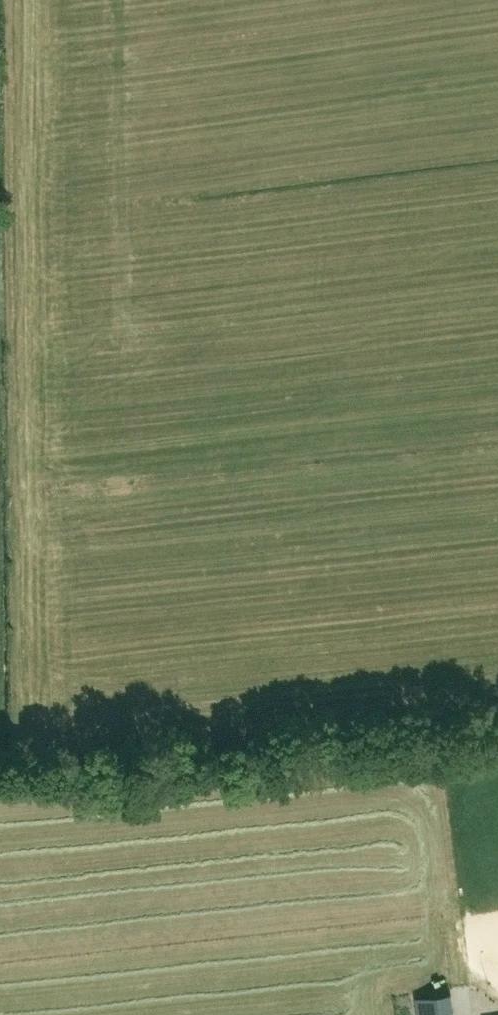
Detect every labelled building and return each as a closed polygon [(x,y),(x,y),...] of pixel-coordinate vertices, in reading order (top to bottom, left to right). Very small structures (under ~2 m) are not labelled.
[(416,997),(418,1014),(451,1014),(448,993),(416,997)]
